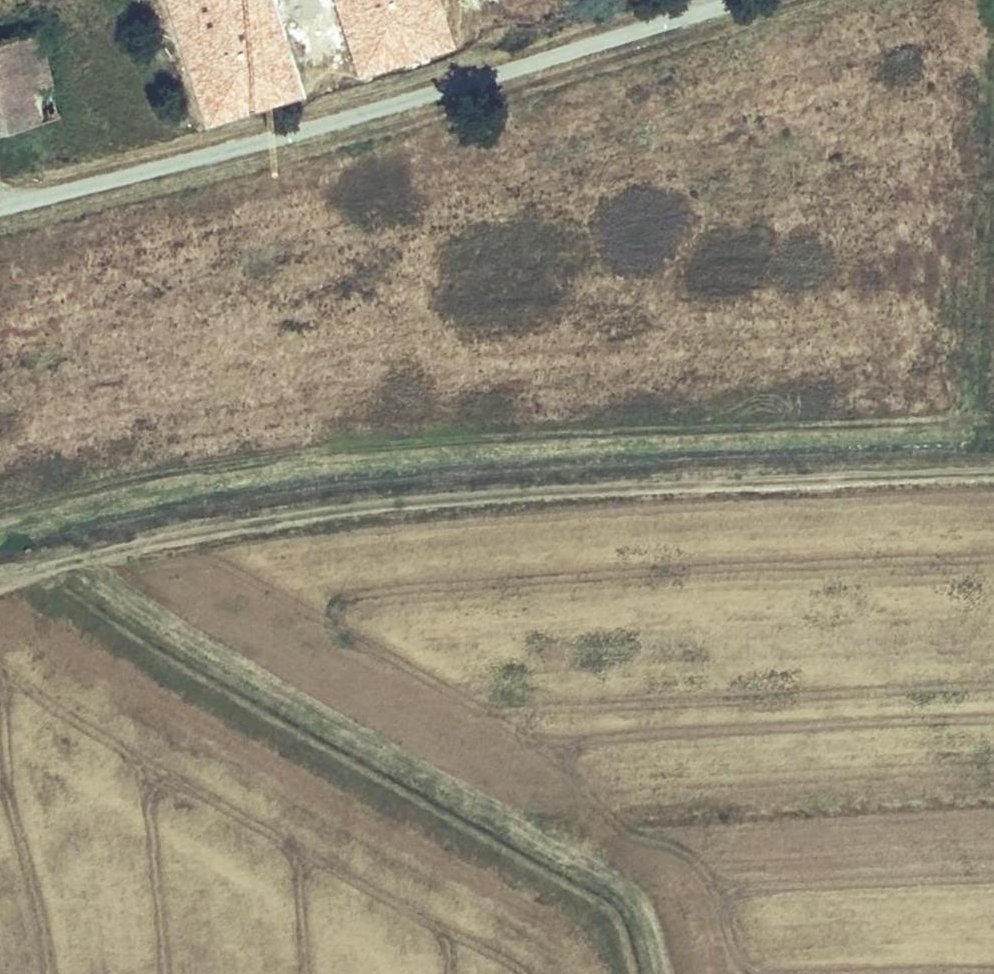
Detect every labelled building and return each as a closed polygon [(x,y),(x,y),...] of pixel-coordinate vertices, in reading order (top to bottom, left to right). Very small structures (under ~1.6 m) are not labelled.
[(38,30),(0,39),(0,128),(59,114),(38,30)]
